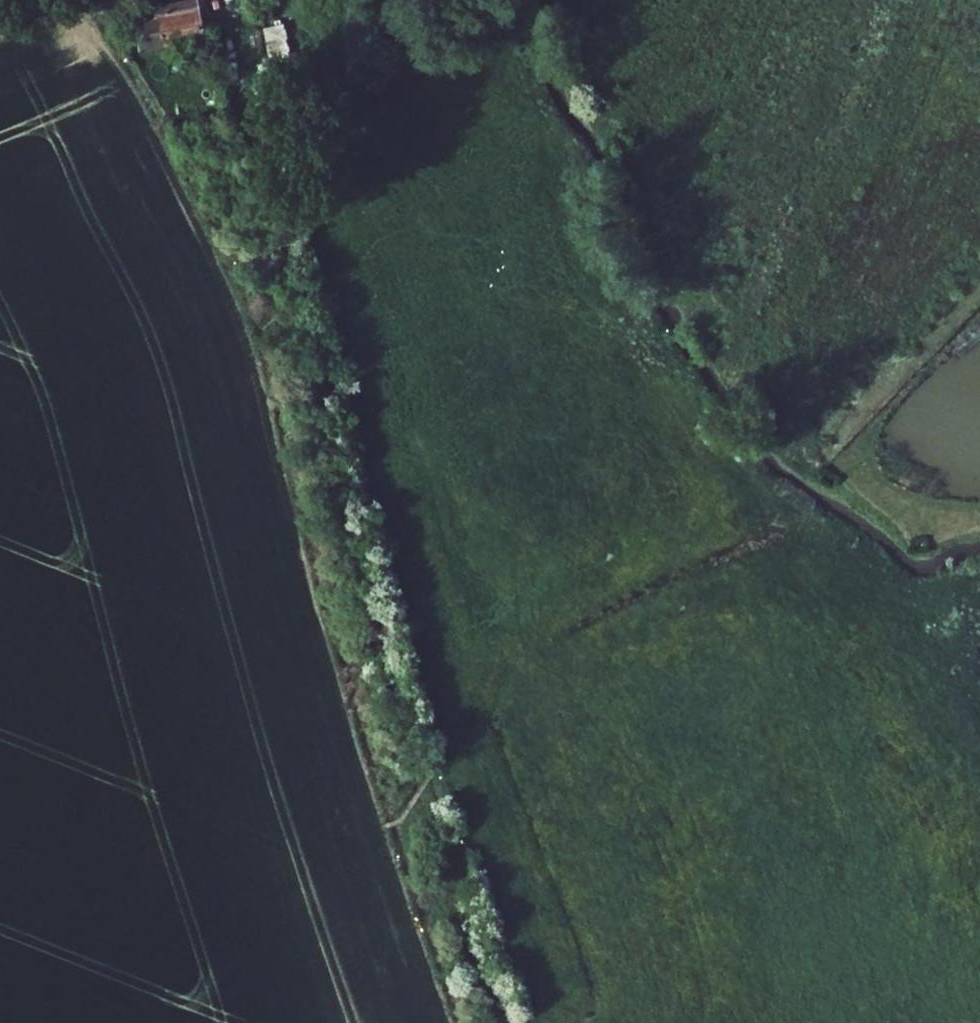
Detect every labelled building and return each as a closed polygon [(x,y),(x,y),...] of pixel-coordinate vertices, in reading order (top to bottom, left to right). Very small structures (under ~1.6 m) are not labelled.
[(204,45),(197,2),(153,10),(155,23),(133,27),(138,57),(204,45)]
